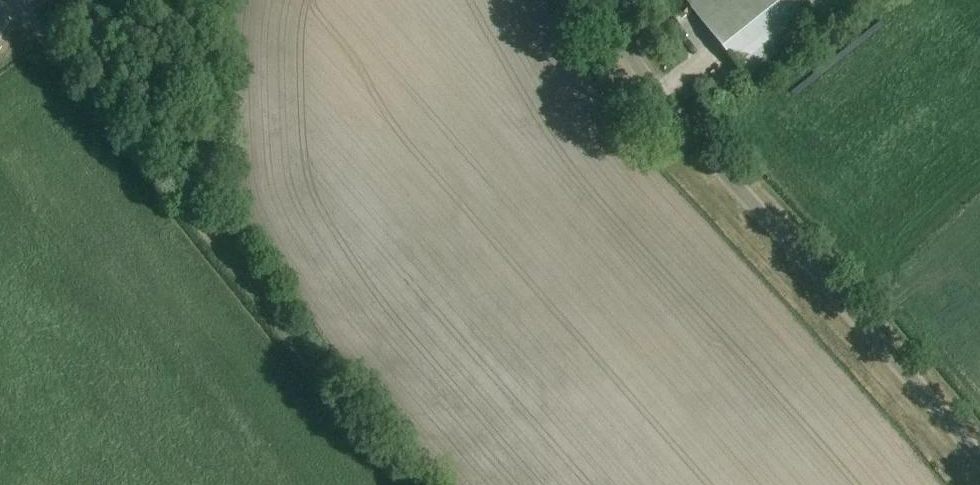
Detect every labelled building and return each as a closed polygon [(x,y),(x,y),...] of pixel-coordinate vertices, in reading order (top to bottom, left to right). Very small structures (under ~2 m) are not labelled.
[(838,0),(686,0),(684,2),(743,76),(838,0)]
